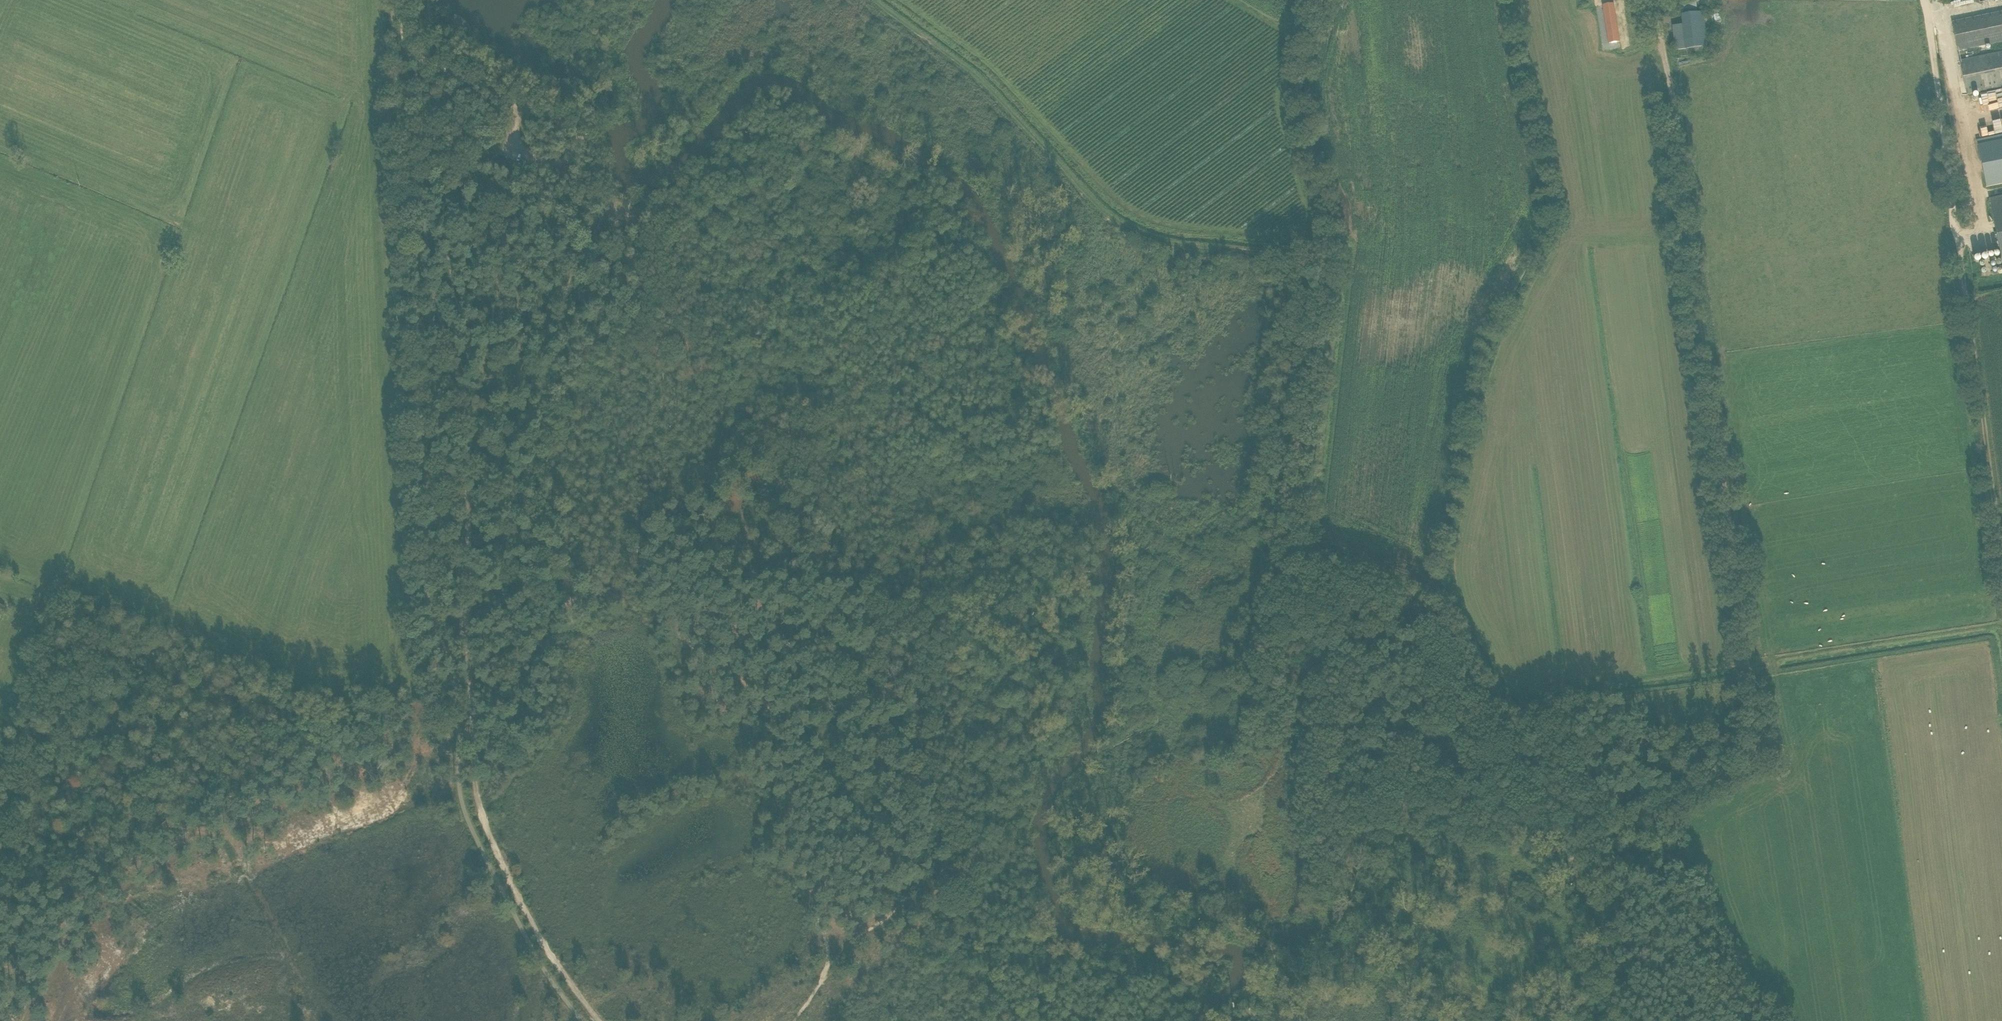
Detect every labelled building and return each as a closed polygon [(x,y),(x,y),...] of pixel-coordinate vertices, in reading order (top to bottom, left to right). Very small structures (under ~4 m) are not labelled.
[(1696,1),(1683,3),(1684,10),(1697,8),(1696,1)] [(1620,43),(1614,5),(1603,7),(1609,44),(1620,43)] [(1682,24),(1673,25),(1675,51),(1708,48),(1705,11),(1682,13),(1682,24)] [(1951,22),(1958,52),(2001,43),(2001,12),(1951,22)] [(1960,61),(1967,95),(2001,88),(2001,52),(1960,61)] [(1977,140),(1987,186),(2001,183),(2001,135),(1977,140)] [(1989,200),(2001,261),(2001,197),(1989,200)] [(1443,730),(1437,737),(1445,744),(1451,737),(1443,730)]
